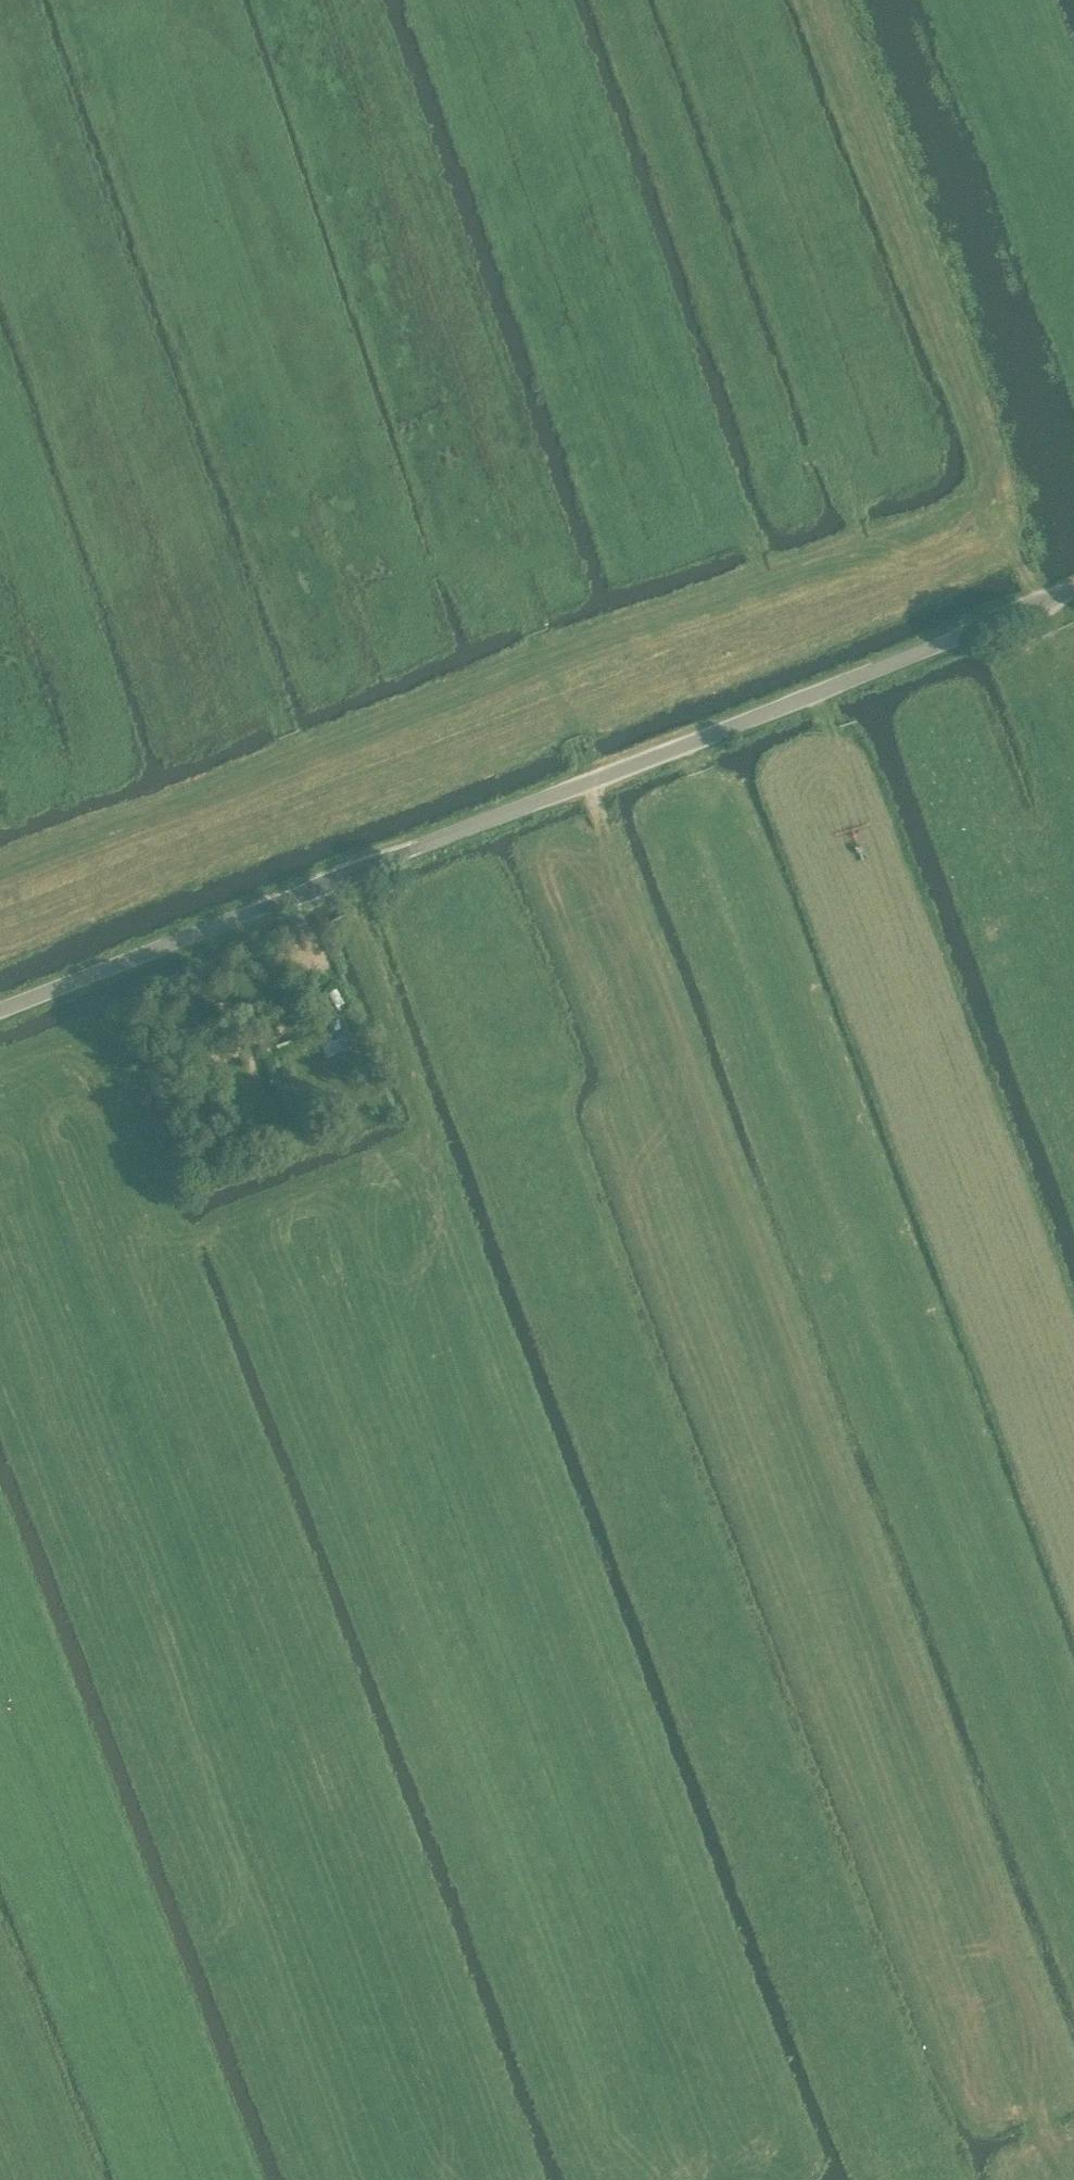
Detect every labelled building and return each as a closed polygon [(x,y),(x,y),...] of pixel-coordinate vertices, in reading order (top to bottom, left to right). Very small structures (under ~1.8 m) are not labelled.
[(354,1055),(341,1017),(309,1028),(322,1066),(354,1055)]
